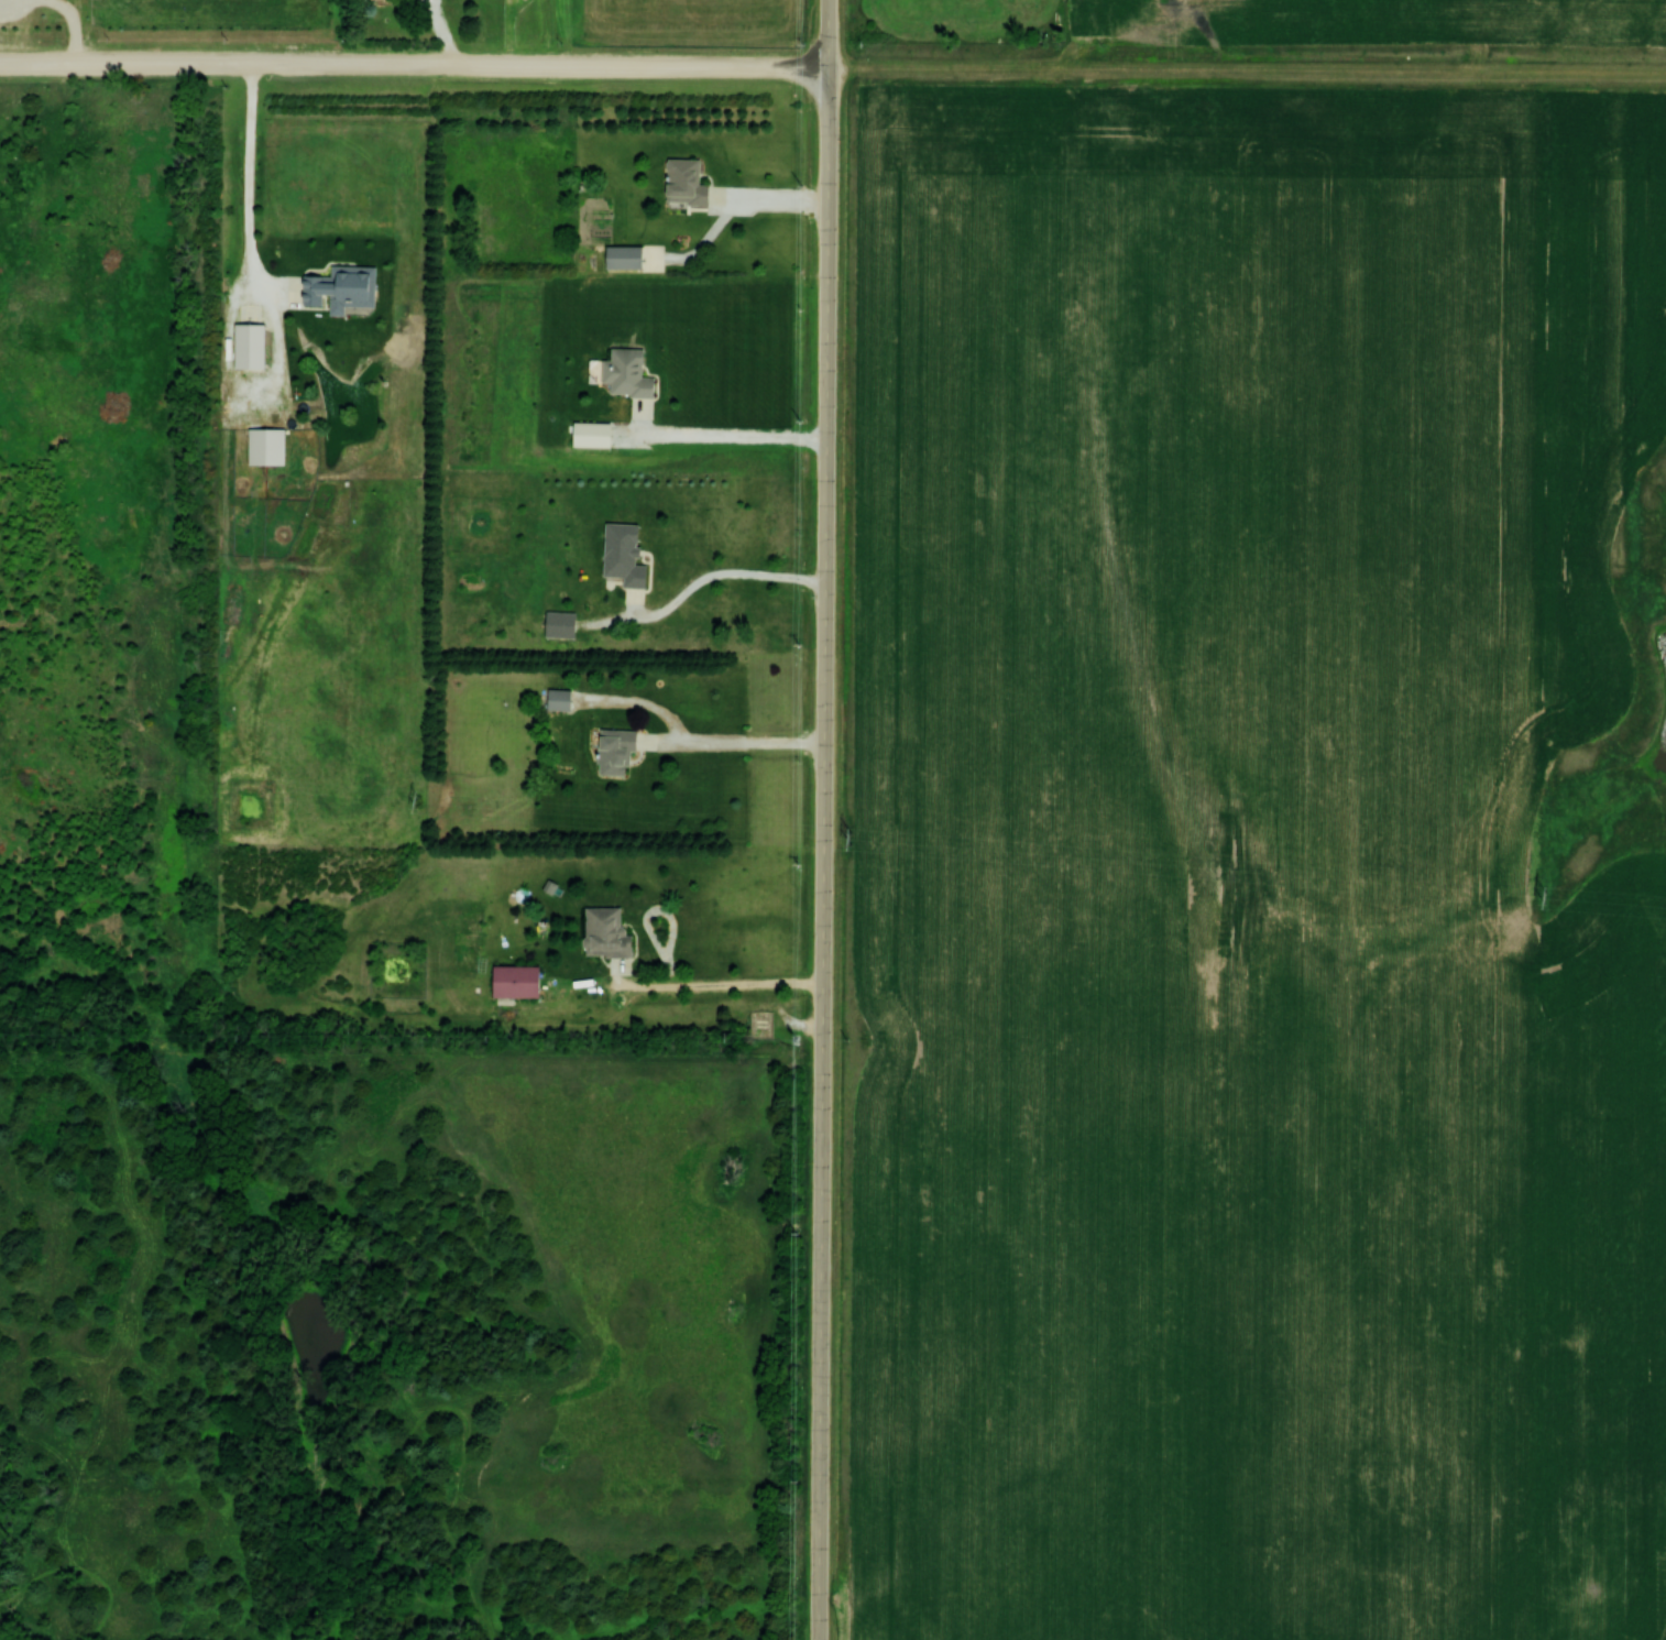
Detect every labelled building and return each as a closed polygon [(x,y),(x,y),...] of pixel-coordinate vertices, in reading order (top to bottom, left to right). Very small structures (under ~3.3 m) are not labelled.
[(716,202),(717,183),(706,183),(707,157),(673,157),(673,201),(716,202)] [(650,244),(610,244),(610,267),(650,267),(650,244)] [(306,302),(335,303),(335,313),(354,313),(354,305),(382,306),(383,265),(337,264),(337,274),(307,274),(306,302)] [(273,322),(243,322),(243,367),(273,367),(273,322)] [(652,348),(619,346),(618,358),(609,358),(608,383),(616,383),(616,393),(663,395),(664,377),(650,376),(652,348)] [(291,464),(291,427),(255,427),(255,464),(291,464)] [(648,522),(613,521),(610,575),(631,577),(630,584),(655,586),(656,564),(646,563),(648,522)] [(577,709),(577,689),(552,689),(552,709),(577,709)] [(605,728),(603,772),(642,773),(644,729),(605,728)] [(638,935),(629,935),(629,905),(591,905),(591,955),(638,955),(638,935)] [(501,995),(549,995),(549,964),(501,964),(501,995)]
